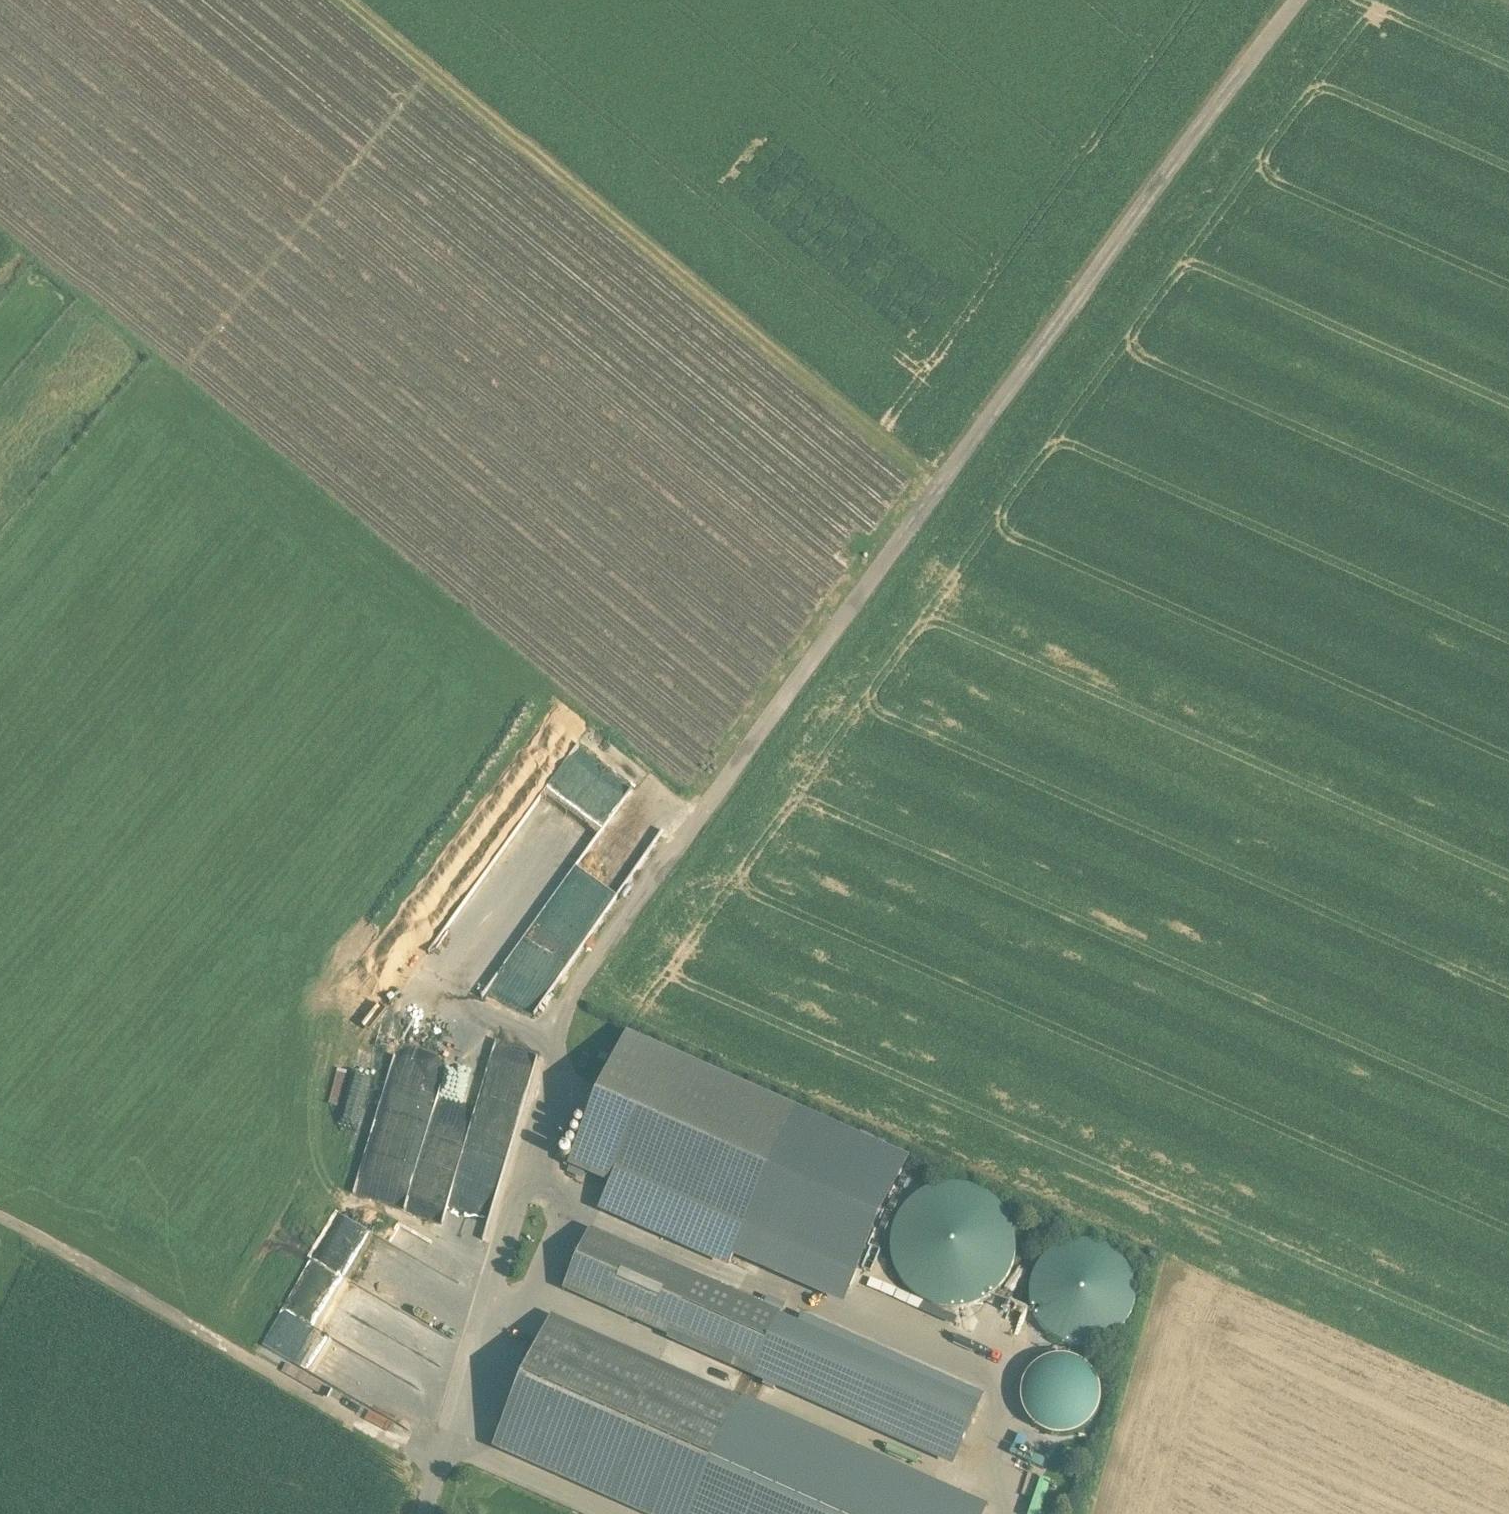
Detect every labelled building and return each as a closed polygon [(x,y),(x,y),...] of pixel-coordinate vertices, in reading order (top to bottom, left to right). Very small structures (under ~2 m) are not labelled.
[(544,994),(504,969),(496,982),(536,1007),(544,994)] [(906,1151),(628,1036),(573,1169),(610,1184),(597,1217),(837,1317),(906,1151)] [(390,1213),(483,1236),(528,1061),(514,1057),(513,1064),(488,1058),(460,1169),(414,1158),(407,1184),(379,1177),(379,1178),(359,1173),(355,1190),(394,1199),(390,1213)] [(881,1284),(989,1312),(1016,1205),(909,1177),(881,1284)] [(978,1405),(596,1235),(569,1296),(950,1466),(978,1405)] [(1030,1330),(1101,1348),(1106,1328),(1117,1331),(1135,1261),(1041,1237),(1024,1302),(1037,1305),(1030,1330)] [(554,1321),(496,1454),(633,1513),(982,1513),(984,1509),(554,1321)] [(1090,1431),(1093,1368),(1024,1366),(1022,1428),(1090,1431)]
